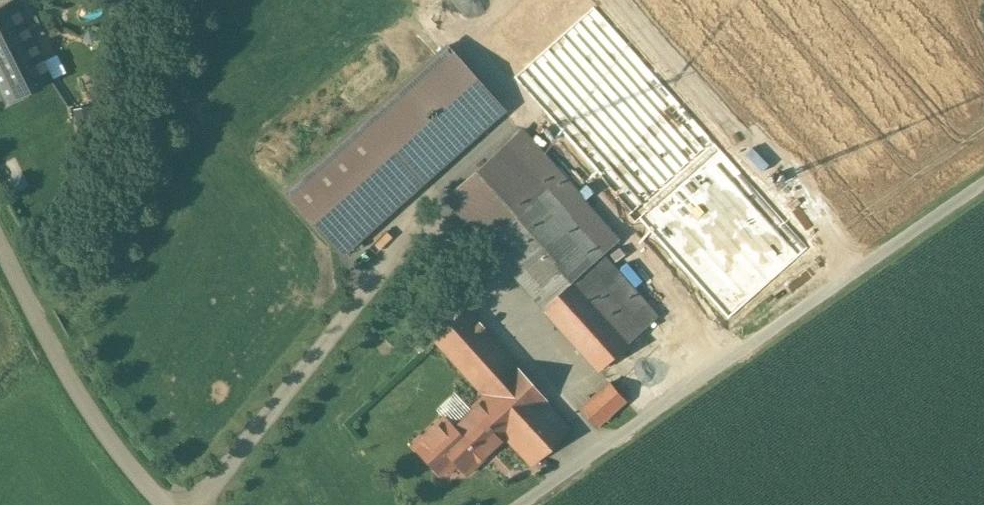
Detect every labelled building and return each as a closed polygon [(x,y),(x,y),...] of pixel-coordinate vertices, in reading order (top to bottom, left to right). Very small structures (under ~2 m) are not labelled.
[(11,0),(9,0),(0,5),(0,89),(6,101),(50,78),(30,39),(44,32),(33,12),(20,19),(11,0)] [(445,46),(284,190),(339,253),(501,108),(445,46)] [(619,241),(520,130),(445,197),(544,307),(603,255),(619,241)] [(658,317),(603,255),(544,307),(599,370),(632,341),(632,340),(658,317)] [(546,400),(465,310),(433,339),(482,394),(449,425),(443,417),(413,445),(439,473),(445,468),(447,471),(456,462),(467,474),(506,437),(531,463),(569,427),(568,426),(545,401),(546,401),(545,400),(546,400)] [(610,382),(581,408),(597,426),(626,400),(610,382)]
